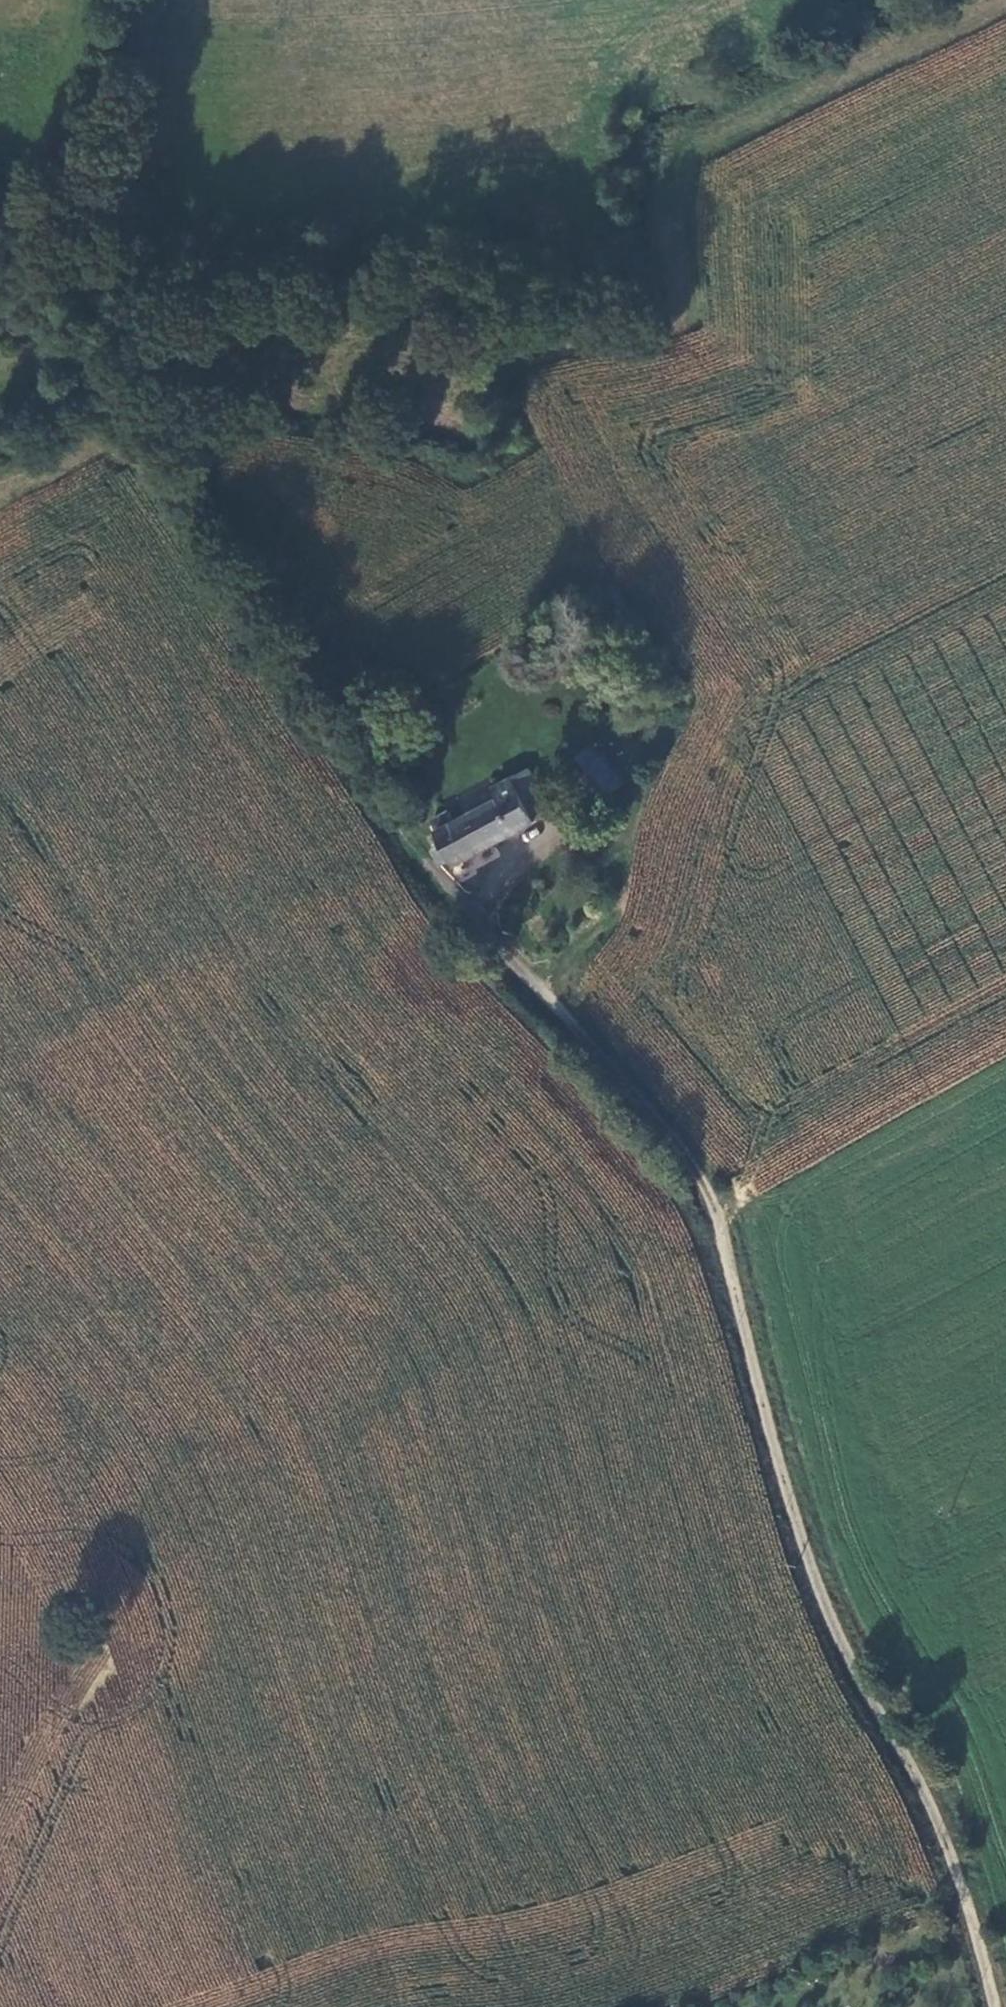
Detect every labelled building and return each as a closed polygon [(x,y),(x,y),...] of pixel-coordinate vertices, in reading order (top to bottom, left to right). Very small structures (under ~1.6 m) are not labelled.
[(594,749),(570,767),(600,807),(625,788),(594,749)] [(495,791),(501,801),(459,825),(440,835),(447,844),(434,854),(443,868),(455,860),(460,868),(557,817),(533,772),(495,791)] [(454,816),(431,830),(432,830),(439,836),(440,835),(459,825),(454,816)]
